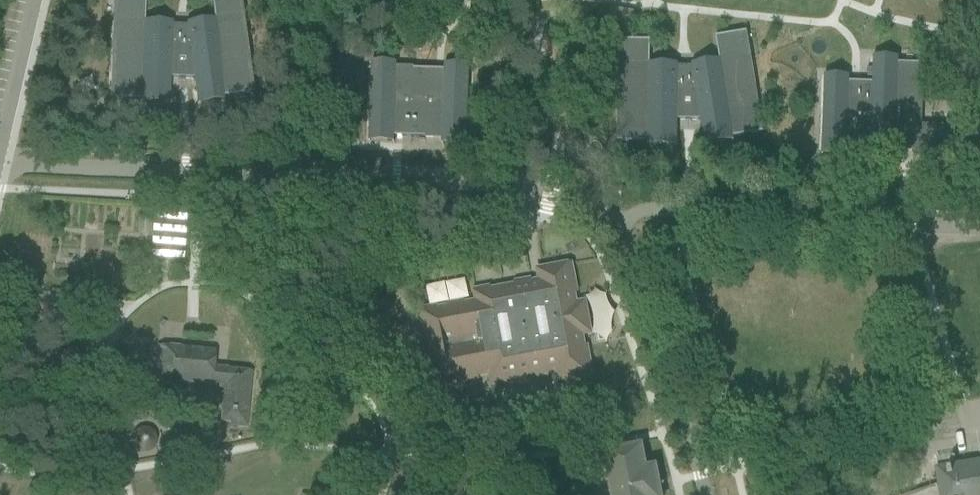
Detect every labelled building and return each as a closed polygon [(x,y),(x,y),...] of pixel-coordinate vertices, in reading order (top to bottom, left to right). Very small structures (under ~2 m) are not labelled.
[(214,19),(186,23),(186,27),(173,26),(173,22),(144,21),(145,0),(115,0),(111,98),(110,98),(110,99),(140,100),(140,104),(141,104),(142,90),(169,91),(168,105),(169,105),(170,78),(193,79),(197,105),(198,105),(196,91),(223,87),(225,101),(226,101),(226,97),(256,93),(255,92),(254,92),(242,0),(212,0),(214,19)] [(650,65),(650,42),(619,41),(619,43),(620,43),(619,142),(617,142),(617,144),(647,144),(647,148),(677,148),(677,121),(701,121),(705,147),(734,142),(734,138),(764,134),(763,132),(762,133),(746,34),(747,34),(747,33),(715,38),(719,61),(691,65),(691,69),(679,69),(678,65),(650,65)] [(955,155),(956,129),(955,129),(922,128),(924,66),(925,66),(925,65),(899,64),(899,58),(874,57),(873,83),(850,82),(850,76),(825,75),(822,156),(848,157),(848,151),(871,151),(871,158),(896,159),(896,153),(955,155)] [(397,62),(373,61),(370,142),(395,143),(395,137),(443,138),(443,144),(467,145),(470,65),(445,64),(445,70),(397,68),(397,62)] [(571,138),(572,155),(582,154),(581,138),(571,138)] [(151,258),(184,260),(187,210),(155,208),(151,258)] [(421,311),(435,386),(451,383),(450,378),(462,376),(463,381),(478,378),(477,373),(489,371),(492,384),(507,381),(507,376),(532,371),(533,376),(549,373),(548,369),(556,367),(559,381),(591,375),(586,346),(582,347),(579,335),(590,333),(584,304),(574,306),(572,294),(576,293),(570,264),(538,270),(540,284),(532,285),(531,281),(516,284),(517,289),(491,294),(490,289),(475,292),(477,306),(465,308),(464,303),(449,306),(450,311),(438,313),(437,308),(421,311)] [(230,426),(247,428),(252,371),(214,368),(216,351),(158,346),(155,380),(225,386),(221,422),(230,423),(230,426)] [(126,377),(125,388),(144,390),(145,379),(126,377)] [(656,467),(646,469),(642,447),(604,454),(612,494),(661,494),(656,467)] [(937,470),(941,489),(930,493),(924,494),(979,494),(979,463),(937,470)]
